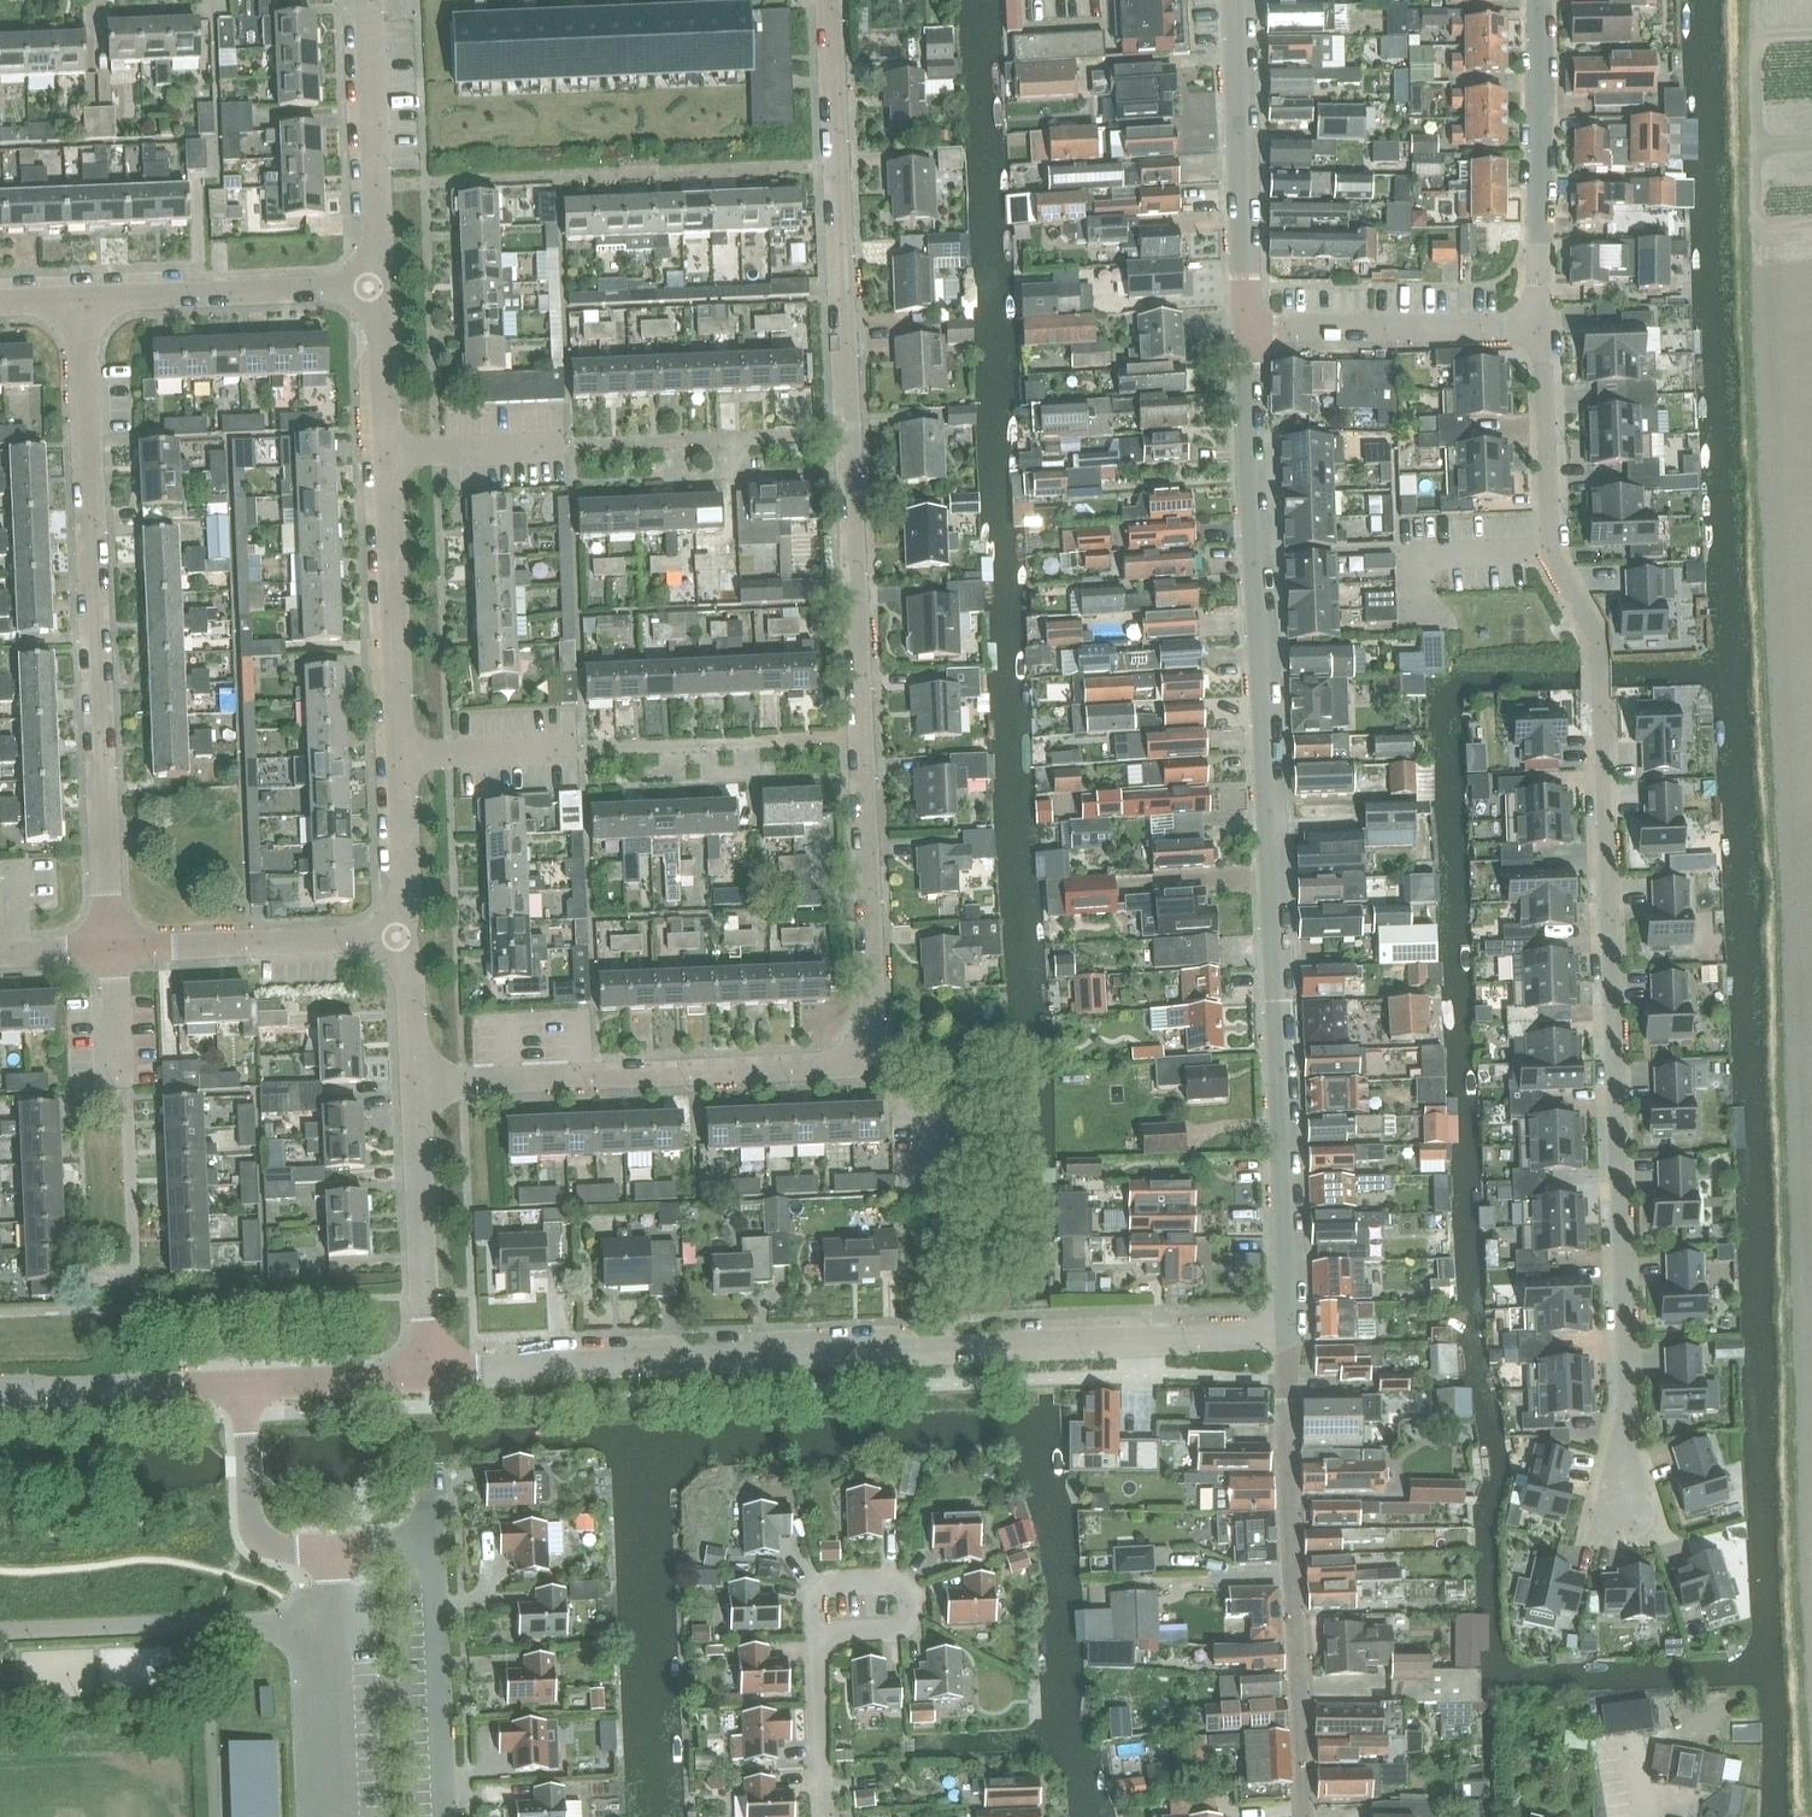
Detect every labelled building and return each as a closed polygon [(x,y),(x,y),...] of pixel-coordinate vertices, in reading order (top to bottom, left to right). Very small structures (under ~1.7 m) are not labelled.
[(1008,33),(1022,32),(1020,0),(1006,0),(1008,33)] [(1122,57),(1123,59),(1171,55),(1188,35),(1186,0),(1119,0),(1122,57)] [(1609,7),(1572,8),(1573,44),(1629,43),(1628,7),(1644,6),(1644,0),(1609,0),(1609,7)] [(1407,5),(1388,5),(1388,26),(1407,25),(1407,5)] [(277,6),(259,6),(260,19),(264,19),(277,18),(277,6)] [(1321,6),(1267,7),(1268,34),(1334,33),(1333,6),(1321,6)] [(749,11),(453,24),(455,83),(472,82),(491,82),(521,80),(540,79),(557,79),(571,78),(590,77),(620,76),(639,75),(654,74),(669,74),(688,73),(718,72),(737,71),(750,70),(752,129),(794,127),(793,90),(792,77),(791,64),(788,64),(788,56),(791,56),(789,11),(749,13),(749,11)] [(1421,12),(1421,27),(1446,27),(1446,12),(1421,12)] [(265,50),(277,49),(316,48),(315,17),(277,18),(264,19),(265,50)] [(218,21),(219,52),(234,51),(235,51),(234,20),(218,21)] [(1466,36),(1466,47),(1505,46),(1505,20),(1466,20),(1466,21),(1451,21),(1452,36),(1466,36)] [(199,22),(169,23),(171,62),(200,61),(199,22)] [(172,86),(171,62),(169,23),(139,24),(142,63),(156,63),(157,87),(172,86)] [(142,63),(139,24),(109,25),(111,65),(142,63)] [(27,39),(26,39),(27,78),(56,77),(55,38),(42,38),(42,34),(39,31),(30,31),(27,35),(27,39)] [(1104,32),(1013,37),(1014,64),(1073,61),(1105,60),(1104,32)] [(926,36),(927,62),(928,81),(953,80),(951,35),(926,36)] [(84,36),(55,38),(56,77),(86,75),(84,36)] [(1403,56),(1402,36),(1387,37),(1387,56),(1403,56)] [(1269,39),(1269,65),(1309,65),(1309,71),(1321,71),(1321,65),(1332,64),(1331,38),(1269,39)] [(26,39),(0,40),(0,79),(27,78),(26,39)] [(1505,46),(1466,47),(1466,57),(1452,57),(1452,73),(1466,72),(1466,73),(1505,73),(1505,46)] [(277,49),(278,78),(318,76),(316,48),(277,49)] [(1433,48),(1409,48),(1410,82),(1434,82),(1433,48)] [(219,52),(220,81),(238,81),(237,68),(234,68),(234,51),(219,52)] [(1609,63),(1573,63),(1574,95),(1594,95),(1594,108),(1644,107),(1644,94),(1654,94),(1654,57),(1629,57),(1629,55),(1609,55),(1609,63)] [(1073,61),(1014,64),(1007,64),(1008,78),(1015,78),(1017,103),(1076,100),(1073,61)] [(1173,67),(1114,71),(1115,97),(1117,122),(1172,118),(1171,94),(1175,93),(1173,67)] [(1360,71),(1321,71),(1309,71),(1269,71),(1269,98),(1312,98),(1312,82),(1337,82),(1337,85),(1360,85),(1360,71)] [(318,76),(278,78),(280,108),(319,106),(318,76)] [(891,96),(893,127),(923,126),(921,76),(885,77),(886,97),(891,96)] [(1466,109),(1466,119),(1505,119),(1505,92),(1466,92),(1466,93),(1452,93),(1452,109),(1466,109)] [(1683,94),(1666,94),(1667,120),(1684,120),(1683,94)] [(1424,101),(1412,101),(1412,116),(1424,115),(1424,101)] [(222,106),(222,121),(253,120),(252,104),(222,106)] [(1317,125),(1317,142),(1365,142),(1365,109),(1312,109),(1312,104),(1270,104),(1270,124),(1317,125)] [(198,106),(199,136),(215,135),(214,105),(198,106)] [(115,109),(100,110),(101,140),(116,140),(115,109)] [(101,140),(100,110),(85,110),(86,141),(101,140)] [(1505,119),(1466,119),(1466,129),(1452,129),(1452,145),(1466,145),(1505,145),(1505,119)] [(161,121),(162,138),(174,137),(173,120),(161,121)] [(253,120),(222,121),(223,136),(253,135),(253,120)] [(1608,167),(1641,168),(1665,168),(1664,120),(1631,120),(1631,128),(1597,128),(1597,133),(1574,133),(1574,169),(1590,169),(1590,170),(1596,170),(1596,169),(1608,169),(1608,167)] [(60,142),(59,125),(29,126),(30,143),(60,142)] [(281,129),(281,131),(265,132),(266,144),(282,143),(282,160),(321,158),(320,127),(281,129)] [(1049,133),(1049,145),(1050,164),(1098,161),(1097,130),(1049,133)] [(1111,147),(1124,147),(1125,159),(1177,156),(1176,131),(1110,135),(1111,147)] [(1438,155),(1438,137),(1411,138),(1411,155),(1438,155)] [(1336,158),(1336,144),(1271,142),(1270,170),(1309,170),(1310,154),(1315,154),(1315,157),(1336,158)] [(187,144),(188,172),(206,171),(205,144),(187,144)] [(1374,144),(1374,163),(1398,163),(1398,144),(1374,144)] [(149,189),(126,190),(127,225),(158,224),(155,164),(156,164),(155,146),(143,147),(144,182),(149,182),(149,189)] [(96,167),(94,167),(97,226),(127,225),(126,190),(103,191),(103,184),(109,184),(108,166),(106,166),(106,148),(95,148),(95,159),(96,167)] [(939,151),(940,171),(963,170),(962,150),(939,151)] [(1411,155),(1412,177),(1440,176),(1440,156),(1438,156),(1438,155),(1411,155)] [(282,160),(283,174),(264,175),(265,189),(267,189),(284,188),(323,187),(321,158),(282,160)] [(65,192),(66,227),(97,226),(94,167),(96,167),(95,159),(82,159),(82,167),(83,185),(89,184),(90,191),(65,192)] [(1048,170),(1049,193),(1178,185),(1176,161),(1139,163),(1140,175),(1122,176),(1121,166),(1048,170)] [(168,164),(156,164),(155,164),(158,224),(188,223),(187,189),(164,190),(163,181),(169,181),(168,164)] [(894,188),(895,221),(934,219),(932,164),(889,166),(890,188),(894,188)] [(1449,194),(1459,193),(1505,193),(1505,164),(1459,165),(1459,184),(1449,184),(1449,194)] [(28,194),(4,195),(5,230),(36,229),(33,169),(20,170),(21,187),(28,187),(28,194)] [(47,169),(35,169),(33,169),(36,229),(66,227),(65,192),(42,193),(42,186),(47,186),(47,169)] [(1334,190),(1334,200),(1373,200),(1373,176),(1270,175),(1270,199),(1320,199),(1320,190),(1334,190)] [(225,179),(225,180),(225,191),(242,190),(241,178),(225,179)] [(1645,200),(1645,181),(1631,181),(1631,189),(1577,188),(1576,224),(1611,224),(1611,207),(1631,207),(1631,200),(1645,200)] [(1674,181),(1645,181),(1645,200),(1645,210),(1674,209),(1674,181)] [(284,188),(267,189),(269,225),(287,224),(287,218),(324,217),(323,187),(284,188)] [(768,195),(770,232),(770,247),(785,246),(784,232),(800,231),(799,215),(806,214),(805,192),(800,187),(778,187),(768,188),(768,195)] [(460,219),(461,229),(498,227),(512,227),(511,218),(506,214),(498,214),(497,197),(496,198),(495,188),(456,190),(452,194),(453,215),(457,219),(460,219)] [(740,196),(739,196),(741,234),(770,232),(768,195),(756,196),(756,192),(753,188),(743,189),(740,192),(740,196)] [(1094,205),(1095,220),(1121,219),(1121,217),(1178,214),(1177,189),(1139,192),(1140,204),(1137,204),(1137,202),(1094,205)] [(223,191),(203,190),(202,223),(223,223),(223,191)] [(1459,193),(1460,202),(1459,219),(1472,219),(1471,222),(1505,222),(1505,193),(1459,193)] [(545,195),(546,225),(557,225),(556,195),(545,195)] [(1035,195),(1018,196),(1020,225),(1037,224),(1085,221),(1084,196),(1035,199),(1035,195)] [(727,248),(726,234),(741,234),(739,196),(710,198),(712,235),(713,249),(727,248)] [(710,198),(681,199),(683,236),(712,235),(710,198)] [(669,250),(669,237),(683,236),(681,199),(652,200),(654,237),(655,251),(669,250)] [(655,251),(654,237),(652,200),(624,201),(625,239),(626,248),(626,252),(655,251)] [(625,239),(624,201),(595,203),(596,240),(597,249),(626,248),(625,239)] [(567,241),(596,240),(595,203),(565,204),(567,241)] [(1270,229),(1308,229),(1308,222),(1348,222),(1349,205),(1270,204),(1270,229)] [(1411,234),(1411,206),(1386,206),(1386,234),(1411,234)] [(243,220),(243,208),(226,209),(226,221),(243,220)] [(1139,250),(1140,263),(1180,261),(1178,228),(1127,231),(1126,219),(1086,221),(1088,246),(1126,245),(1127,251),(1139,250)] [(546,225),(548,253),(548,254),(558,253),(557,225),(546,225)] [(461,229),(462,258),(499,256),(498,227),(461,229)] [(1461,227),(1461,256),(1475,256),(1476,227),(1461,227)] [(1376,262),(1376,234),(1270,233),(1270,259),(1312,259),(1353,260),(1353,262),(1376,262)] [(926,238),(927,254),(958,252),(958,237),(926,238)] [(1639,290),(1659,290),(1668,290),(1668,242),(1620,242),(1620,251),(1572,251),(1571,286),(1606,286),(1606,273),(1639,273),(1639,290)] [(1432,262),(1453,262),(1454,246),(1432,246),(1432,262)] [(548,254),(549,283),(560,282),(558,253),(548,254)] [(516,255),(499,256),(462,258),(463,287),(501,285),(512,284),(511,271),(516,271),(516,255)] [(894,262),(895,312),(934,311),(932,260),(894,262)] [(1127,266),(1129,300),(1182,297),(1180,264),(1127,266)] [(1356,315),(1453,317),(1454,279),(1356,277),(1356,315)] [(808,281),(771,282),(771,287),(772,298),(809,296),(808,281)] [(549,283),(550,312),(561,311),(560,282),(549,283)] [(512,284),(501,285),(463,287),(465,315),(502,314),(523,313),(522,298),(512,298),(512,284)] [(1079,286),(1021,290),(1022,319),(1081,315),(1081,318),(1094,317),(1092,292),(1079,293),(1079,286)] [(771,287),(743,288),(743,299),(772,298),(771,287)] [(743,288),(714,289),(714,300),(743,299),(743,288)] [(714,289),(685,291),(685,301),(714,300),(714,289)] [(685,291),(656,292),(657,303),(685,301),(685,291)] [(656,292),(627,293),(628,304),(657,303),(656,292)] [(627,293),(598,294),(599,305),(628,304),(627,293)] [(599,305),(598,294),(569,296),(570,306),(599,305)] [(771,334),(770,305),(755,306),(756,318),(755,318),(756,334),(771,334)] [(770,305),(771,334),(786,333),(785,305),(770,305)] [(713,319),(714,336),(729,336),(728,307),(713,307),(713,319)] [(550,312),(551,341),(562,340),(561,311),(550,312)] [(510,329),(503,330),(502,314),(465,315),(466,344),(510,342),(510,329)] [(1184,361),(1181,314),(1138,317),(1140,350),(1128,351),(1129,365),(1184,361)] [(1583,331),(1584,358),(1643,355),(1642,330),(1653,330),(1653,314),(1621,315),(1622,330),(1583,331)] [(600,341),(598,325),(598,315),(584,315),(585,325),(584,326),(585,342),(600,341)] [(1023,321),(1024,348),(1095,344),(1094,317),(1081,318),(1023,321)] [(713,319),(698,320),(699,337),(714,336),(713,319)] [(657,323),(657,339),(673,338),(672,322),(657,323)] [(973,344),(972,322),(947,324),(948,345),(973,344)] [(657,323),(641,323),(642,339),(657,339),(657,323)] [(598,325),(600,341),(615,341),(614,324),(598,325)] [(327,337),(298,338),(300,376),(329,375),(327,337)] [(298,338),(269,340),(271,378),(272,377),(272,391),(283,390),(283,377),(300,376),(298,338)] [(897,341),(898,362),(903,361),(905,394),(944,392),(942,339),(897,341)] [(269,340),(240,341),(242,379),(271,378),(269,340)] [(562,340),(551,341),(553,370),(563,370),(562,340)] [(240,341),(211,342),(213,380),(242,379),(240,341)] [(211,342),(182,343),(184,381),(213,380),(211,342)] [(504,372),(504,355),(511,355),(510,342),(466,344),(467,374),(504,372)] [(184,381),(182,343),(153,345),(155,382),(184,381)] [(788,344),(789,356),(772,356),(773,390),(803,389),(801,343),(788,344)] [(1070,346),(1072,368),(1111,365),(1109,344),(1070,346)] [(771,348),(760,349),(760,357),(743,358),(745,392),(773,390),(772,356),(771,348)] [(31,350),(2,351),(3,389),(33,387),(31,350)] [(1443,391),(1443,392),(1504,390),(1504,383),(1508,383),(1508,365),(1503,366),(1503,364),(1467,365),(1467,351),(1435,352),(1435,368),(1454,367),(1455,391),(1443,391)] [(1624,382),(1624,396),(1656,395),(1655,380),(1637,380),(1636,357),(1643,356),(1643,355),(1584,358),(1584,359),(1587,359),(1587,364),(1583,364),(1583,382),(1588,382),(1588,383),(1624,382)] [(743,358),(715,359),(716,393),(745,392),(743,358)] [(715,359),(686,360),(688,394),(716,393),(715,359)] [(686,360),(658,361),(659,395),(688,394),(686,360)] [(658,361),(629,363),(631,397),(659,395),(658,361)] [(629,363),(601,364),(602,398),(631,397),(629,363)] [(602,398),(601,364),(571,365),(573,399),(602,398)] [(1338,366),(1338,393),(1338,408),(1354,408),(1379,408),(1379,426),(1397,426),(1394,365),(1338,364),(1338,366)] [(1338,393),(1338,366),(1310,365),(1310,367),(1272,367),(1272,398),(1268,400),(1268,410),(1271,413),(1271,415),(1309,415),(1310,392),(1319,392),(1319,393),(1338,393)] [(1119,371),(1120,396),(1184,392),(1183,367),(1119,371)] [(549,373),(551,402),(565,401),(563,372),(549,373)] [(522,374),(523,403),(537,402),(535,373),(522,374)] [(535,373),(537,402),(551,402),(549,373),(535,373)] [(508,375),(509,404),(523,403),(522,374),(508,375)] [(494,375),(480,376),(482,405),(496,404),(494,375)] [(494,375),(496,404),(509,404),(508,375),(494,375)] [(1026,407),(1038,406),(1044,406),(1043,382),(1025,384),(1026,407)] [(1437,417),(1438,433),(1470,432),(1469,418),(1505,416),(1505,415),(1510,415),(1509,398),(1504,398),(1504,390),(1443,392),(1444,417),(1437,417)] [(1439,415),(1438,392),(1409,392),(1409,416),(1439,415)] [(1590,431),(1590,439),(1650,436),(1650,435),(1639,436),(1638,412),(1657,411),(1656,395),(1624,396),(1625,411),(1589,412),(1589,414),(1584,414),(1585,431),(1590,431)] [(1183,397),(1110,402),(1111,416),(1140,415),(1141,430),(1185,427),(1183,397)] [(1044,406),(1038,406),(1040,435),(1112,430),(1111,416),(1110,402),(1110,401),(1044,406)] [(947,410),(948,427),(976,426),(975,409),(947,410)] [(281,432),(302,431),(301,415),(280,416),(281,432)] [(322,431),(321,415),(301,415),(302,431),(322,431)] [(243,418),(244,434),(265,433),(264,417),(243,418)] [(224,435),(244,434),(243,418),(223,419),(224,435)] [(185,420),(186,436),(206,435),(206,419),(185,420)] [(166,437),(186,436),(185,420),(165,421),(166,437)] [(901,426),(903,482),(944,480),(941,425),(901,426)] [(26,444),(26,428),(5,429),(6,444),(26,444)] [(1436,452),(1434,431),(1416,433),(1418,453),(1436,452)] [(1413,432),(1394,436),(1398,455),(1417,451),(1413,432)] [(1446,449),(1446,474),(1507,472),(1507,464),(1511,464),(1511,447),(1506,447),(1506,445),(1470,447),(1470,432),(1438,433),(1438,449),(1446,449)] [(1627,464),(1627,478),(1659,477),(1658,461),(1651,461),(1650,436),(1590,439),(1590,446),(1586,446),(1586,463),(1591,463),(1591,465),(1627,464)] [(1120,454),(1073,456),(1073,469),(1187,462),(1186,437),(1119,441),(1120,454)] [(282,469),(284,469),(334,467),(333,438),(294,439),(281,440),(282,469)] [(1342,438),(1282,441),(1283,468),(1331,466),(1343,465),(1342,438)] [(232,441),(233,471),(244,471),(243,441),(232,441)] [(140,445),(142,476),(179,475),(179,474),(188,474),(187,462),(179,463),(178,443),(140,445)] [(1380,445),(1381,464),(1391,464),(1390,445),(1380,445)] [(46,481),(44,450),(11,452),(12,476),(4,477),(3,471),(0,471),(0,483),(46,481)] [(211,474),(226,473),(225,453),(210,454),(211,474)] [(1391,464),(1381,464),(1381,483),(1392,482),(1391,464)] [(1283,468),(1284,494),(1332,492),(1331,466),(1283,468)] [(282,482),(283,498),(335,496),(334,467),(284,469),(285,482),(282,482)] [(233,471),(234,500),(245,500),(244,471),(233,471)] [(1033,473),(1033,476),(1034,498),(1065,496),(1064,472),(1033,473)] [(1507,472),(1446,474),(1447,499),(1440,499),(1441,515),(1473,514),(1472,499),(1508,498),(1508,496),(1513,496),(1512,479),(1507,479),(1507,472)] [(226,473),(211,474),(212,493),(227,492),(226,473)] [(1431,497),(1431,474),(1404,474),(1404,497),(1431,497)] [(179,475),(142,476),(143,508),(162,507),(163,520),(187,519),(186,506),(181,506),(179,475)] [(1590,519),(1590,520),(1653,518),(1653,493),(1660,493),(1659,477),(1627,478),(1628,492),(1592,494),(1592,495),(1587,495),(1588,514),(1593,514),(1593,519),(1590,519)] [(1676,477),(1659,477),(1660,493),(1676,492),(1676,477)] [(13,513),(47,511),(46,481),(0,483),(0,496),(5,496),(4,490),(12,490),(13,513)] [(791,538),(790,522),(808,521),(807,487),(778,488),(779,522),(779,538),(791,538)] [(763,546),(762,523),(779,522),(778,488),(748,489),(749,509),(737,510),(739,547),(763,546)] [(1284,494),(1285,520),(1333,518),(1332,492),(1284,494)] [(1122,510),(1123,522),(1191,518),(1189,493),(1140,496),(1141,509),(1122,510)] [(950,496),(951,516),(980,514),(979,495),(950,496)] [(297,511),(298,526),(336,525),(335,496),(283,498),(283,512),(297,511)] [(526,515),(511,516),(510,501),(486,502),(486,497),(471,498),(466,503),(467,521),(473,520),(474,532),(527,530),(526,515)] [(1382,498),(1383,516),(1393,516),(1392,497),(1382,498)] [(558,499),(559,528),(570,528),(569,498),(558,499)] [(721,498),(692,500),(693,534),(723,532),(721,498)] [(234,500),(236,529),(246,529),(245,500),(234,500)] [(692,500),(664,501),(665,535),(666,558),(678,557),(677,534),(693,534),(692,500)] [(637,536),(665,535),(664,501),(635,502),(637,536)] [(609,538),(637,536),(635,502),(607,504),(609,538)] [(579,539),(609,538),(607,504),(578,505),(579,539)] [(48,542),(47,511),(13,513),(14,537),(7,537),(6,531),(0,532),(0,544),(48,542)] [(905,513),(907,568),(948,566),(945,511),(905,513)] [(1393,516),(1383,516),(1383,535),(1394,535),(1393,516)] [(207,519),(209,562),(229,561),(228,518),(207,519)] [(1345,533),(1334,533),(1333,518),(1285,520),(1286,547),(1334,545),(1346,544),(1345,533)] [(1653,518),(1590,520),(1591,546),(1630,545),(1630,559),(1662,558),(1661,542),(1654,543),(1653,518)] [(1137,532),(1138,550),(1193,547),(1191,522),(1156,524),(1156,531),(1137,532)] [(299,555),(337,554),(336,525),(298,526),(298,541),(283,542),(283,555),(299,555)] [(559,528),(561,557),(571,557),(570,528),(559,528)] [(236,529),(237,558),(248,557),(246,529),(236,529)] [(512,545),(528,544),(527,530),(474,532),(475,561),(513,559),(512,545)] [(1078,555),(1107,553),(1109,553),(1108,530),(1076,531),(1078,555)] [(144,533),(145,564),(204,561),(204,549),(187,550),(187,556),(179,556),(177,532),(144,533)] [(1053,532),(1054,553),(1073,553),(1073,532),(1053,532)] [(16,574),(50,573),(48,542),(0,544),(0,557),(7,557),(7,550),(15,550),(16,574)] [(1124,557),(1125,582),(1194,577),(1192,552),(1124,557)] [(1078,555),(1069,555),(1070,572),(1108,570),(1107,553),(1078,555)] [(299,555),(300,584),(339,582),(337,554),(299,555)] [(1364,556),(1365,570),(1396,569),(1395,555),(1364,556)] [(712,556),(694,557),(695,573),(713,572),(712,556)] [(752,556),(739,557),(741,603),(754,602),(752,556)] [(237,558),(238,587),(249,586),(248,557),(237,558)] [(561,557),(562,586),(573,586),(571,557),(561,557)] [(665,558),(665,574),(667,608),(683,607),(680,557),(678,557),(666,558),(665,558)] [(1286,559),(1287,585),(1336,584),(1335,557),(1286,559)] [(651,575),(665,574),(665,558),(650,559),(651,575)] [(514,588),(529,587),(528,574),(513,574),(513,559),(475,561),(476,590),(514,588)] [(145,564),(147,594),(181,593),(180,570),(188,569),(189,575),(205,574),(204,561),(145,564)] [(609,562),(610,576),(625,576),(624,561),(609,562)] [(610,576),(609,562),(594,562),(595,577),(610,576)] [(51,604),(50,573),(16,574),(17,598),(9,598),(8,593),(0,593),(0,606),(51,604)] [(1642,637),(1665,636),(1663,602),(1662,602),(1661,573),(1627,574),(1628,603),(1620,604),(1622,637),(1626,637),(1626,642),(1642,641),(1642,637)] [(782,582),(783,602),(812,601),(811,581),(782,582)] [(287,614),(290,614),(340,611),(339,582),(300,584),(301,599),(286,600),(287,614)] [(767,603),(783,602),(782,582),(767,583),(767,603)] [(959,655),(957,615),(983,614),(982,582),(947,584),(946,600),(908,601),(909,623),(914,623),(914,637),(910,637),(907,640),(908,651),(911,655),(915,654),(915,657),(959,655)] [(1079,591),(1080,597),(1069,598),(1071,618),(1081,617),(1081,616),(1196,608),(1195,582),(1154,585),(1155,600),(1140,601),(1140,597),(1123,598),(1123,587),(1079,591)] [(1287,585),(1288,612),(1337,610),(1336,584),(1287,585)] [(249,586),(238,587),(239,616),(250,615),(249,586)] [(562,586),(563,615),(574,614),(573,586),(562,586)] [(476,590),(478,619),(515,617),(514,588),(476,590)] [(207,623),(206,610),(189,611),(190,616),(182,616),(181,593),(147,594),(148,625),(207,623)] [(1366,595),(1366,609),(1397,608),(1396,593),(1366,595)] [(0,606),(0,618),(10,618),(10,612),(17,611),(19,636),(52,634),(51,604),(0,606)] [(1397,608),(1366,609),(1367,623),(1397,622),(1397,608)] [(1337,610),(1288,612),(1289,639),(1338,637),(1337,610)] [(340,611),(290,614),(291,643),(341,640),(340,611)] [(563,615),(564,644),(575,643),(574,614),(563,615)] [(670,643),(686,642),(684,614),(669,615),(670,643)] [(1142,617),(1144,642),(1198,638),(1197,614),(1142,617)] [(669,615),(653,616),(654,643),(670,643),(669,615)] [(613,646),(612,616),(596,617),(597,629),(596,629),(597,647),(613,646)] [(612,616),(613,646),(630,645),(628,616),(612,616)] [(478,619),(479,648),(516,646),(515,617),(478,619)] [(783,621),(784,637),(799,636),(799,620),(783,621)] [(768,622),(768,638),(784,637),(783,621),(768,622)] [(1047,623),(1048,647),(1082,645),(1080,621),(1047,623)] [(148,625),(149,656),(183,654),(182,631),(191,630),(191,636),(207,635),(207,623),(148,625)] [(699,664),(701,698),(729,696),(728,662),(727,640),(726,623),(710,624),(710,626),(711,641),(716,640),(717,663),(699,664)] [(726,623),(727,640),(743,639),(742,623),(726,623)] [(241,644),(242,659),(286,657),(285,642),(241,644)] [(575,643),(564,644),(560,644),(561,674),(576,674),(575,643)] [(1160,652),(1113,655),(1112,649),(1078,651),(1079,675),(1113,673),(1200,668),(1198,644),(1160,647),(1160,652)] [(516,646),(479,648),(480,678),(494,677),(494,693),(518,691),(516,646)] [(1291,677),(1332,675),(1332,681),(1344,680),(1346,680),(1353,680),(1352,647),(1290,649),(1291,677)] [(149,656),(151,687),(209,684),(209,671),(192,672),(192,678),(184,679),(183,654),(149,656)] [(585,669),(586,703),(616,702),(614,668),(615,668),(614,654),(602,654),(603,668),(585,669)] [(1399,677),(1421,676),(1423,676),(1422,655),(1398,656),(1399,677)] [(343,670),(329,671),(328,656),(301,657),(302,672),(305,672),(306,688),(297,689),(297,701),(307,701),(344,700),(343,670)] [(54,688),(53,657),(20,659),(21,683),(12,683),(12,678),(0,678),(0,690),(54,688)] [(785,660),(786,694),(816,692),(814,658),(785,660)] [(756,661),(758,695),(786,694),(785,660),(756,661)] [(728,662),(729,696),(758,695),(756,661),(728,662)] [(699,664),(671,665),(673,699),(701,698),(699,664)] [(671,665),(643,666),(644,700),(673,699),(671,665)] [(643,666),(615,668),(614,668),(616,702),(644,700),(643,666)] [(912,690),(913,707),(919,707),(920,738),(959,736),(957,699),(980,698),(979,670),(947,671),(948,688),(912,690)] [(242,674),(243,703),(254,703),(252,674),(242,674)] [(1133,703),(1133,692),(1161,690),(1161,702),(1201,700),(1199,674),(1132,678),(1132,679),(1084,682),(1085,706),(1133,703)] [(1399,677),(1388,677),(1389,697),(1421,696),(1421,676),(1399,677)] [(1293,734),(1331,732),(1331,726),(1348,726),(1346,680),(1344,680),(1332,681),(1329,681),(1291,682),(1293,734)] [(151,687),(152,717),(185,716),(184,692),(193,691),(194,697),(210,696),(209,684),(151,687)] [(22,720),(56,719),(54,688),(0,690),(0,703),(13,703),(13,697),(21,697),(22,720)] [(307,701),(308,730),(345,729),(344,700),(307,701)] [(243,703),(244,732),(255,732),(254,703),(243,703)] [(1087,735),(1135,732),(1147,731),(1204,728),(1202,703),(1163,706),(1164,720),(1157,720),(1157,717),(1134,716),(1133,708),(1085,711),(1087,735)] [(1678,741),(1679,741),(1677,707),(1654,708),(1654,703),(1638,704),(1639,709),(1634,709),(1636,743),(1643,742),(1644,772),(1679,771),(1678,741)] [(1559,761),(1559,736),(1563,736),(1562,711),(1532,712),(1532,708),(1516,708),(1516,713),(1514,713),(1515,747),(1522,746),(1522,762),(1559,761)] [(152,717),(153,748),(212,746),(211,732),(194,733),(194,739),(186,739),(185,716),(152,717)] [(57,749),(56,719),(22,720),(23,744),(15,744),(15,740),(0,740),(0,752),(57,749)] [(308,730),(309,759),(346,757),(345,729),(308,730)] [(244,732),(245,761),(256,760),(255,732),(244,732)] [(1130,738),(1132,762),(1161,760),(1205,757),(1203,733),(1145,736),(1145,737),(1130,738)] [(1413,758),(1413,735),(1374,736),(1375,760),(1413,758)] [(1348,761),(1347,737),(1293,739),(1294,763),(1348,761)] [(212,746),(153,748),(155,779),(188,777),(187,753),(196,752),(196,758),(212,757),(212,746)] [(15,764),(15,758),(24,757),(25,781),(58,780),(57,749),(0,752),(0,764),(15,764)] [(1072,754),(1052,755),(1053,766),(1072,765),(1072,754)] [(967,791),(966,782),(987,781),(986,756),(950,757),(950,771),(916,772),(916,788),(919,788),(921,819),(953,818),(952,792),(967,791)] [(309,759),(310,788),(347,786),(346,757),(309,759)] [(245,761),(246,790),(257,789),(256,760),(245,761)] [(1166,764),(1141,765),(1142,789),(1168,788),(1168,786),(1207,784),(1206,761),(1166,763),(1166,764)] [(1390,765),(1391,795),(1416,795),(1415,764),(1390,765)] [(1352,766),(1294,769),(1295,796),(1353,794),(1352,766)] [(1053,772),(1055,794),(1081,792),(1080,771),(1053,772)] [(1505,796),(1506,820),(1566,818),(1566,811),(1571,811),(1570,793),(1566,793),(1565,792),(1530,793),(1529,779),(1498,780),(1498,796),(1505,796)] [(0,800),(1,813),(60,810),(58,780),(25,781),(26,805),(18,805),(17,799),(0,800)] [(310,788),(311,817),(349,815),(347,786),(310,788)] [(246,790),(248,819),(258,818),(257,789),(246,790)] [(1081,796),(1083,820),(1209,813),(1208,789),(1081,796)] [(1638,821),(1640,854),(1644,854),(1644,859),(1660,859),(1660,854),(1683,853),(1682,819),(1681,819),(1679,790),(1645,791),(1646,820),(1638,821)] [(803,838),(803,826),(822,826),(820,792),(791,793),(793,827),(793,839),(803,838)] [(793,839),(793,827),(791,793),(762,794),(764,840),(793,839)] [(534,822),(524,823),(523,805),(504,806),(504,798),(482,799),(478,803),(479,822),(483,825),(487,825),(487,836),(524,835),(536,834),(536,824),(534,822)] [(1429,801),(1413,802),(1413,816),(1430,815),(1429,801)] [(1413,802),(1365,803),(1366,832),(1367,847),(1415,845),(1413,816),(1413,802)] [(573,832),(583,832),(582,803),(571,803),(573,832)] [(736,803),(706,804),(708,838),(707,838),(709,878),(725,877),(724,860),(719,860),(718,837),(737,837),(736,803)] [(679,839),(707,838),(708,838),(706,804),(678,805),(679,839)] [(651,841),(679,839),(678,805),(649,807),(651,841)] [(622,842),(651,841),(649,807),(621,808),(622,842)] [(593,843),(622,842),(621,808),(591,809),(593,843)] [(60,810),(1,813),(1,825),(19,824),(19,818),(26,818),(27,842),(61,841),(60,810)] [(311,817),(313,846),(350,844),(349,815),(311,817)] [(248,819),(249,847),(260,847),(258,818),(248,819)] [(1500,845),(1501,862),(1532,860),(1532,846),(1567,844),(1567,843),(1572,843),(1571,825),(1567,826),(1566,818),(1506,820),(1507,845),(1500,845)] [(1108,820),(1070,822),(1071,851),(1110,849),(1108,820)] [(1213,867),(1213,863),(1215,862),(1218,859),(1218,850),(1214,848),(1212,848),(1211,843),(1204,843),(1203,827),(1163,829),(1165,846),(1152,847),(1154,871),(1213,867)] [(574,861),(585,861),(583,832),(573,832),(574,861)] [(970,870),(970,862),(996,861),(993,832),(962,834),(963,850),(955,850),(955,849),(919,851),(920,866),(923,866),(924,897),(957,896),(956,870),(970,870)] [(1305,847),(1298,848),(1298,855),(1299,875),(1362,873),(1361,847),(1367,847),(1366,832),(1338,834),(1336,834),(1304,836),(1305,847)] [(487,836),(488,865),(526,864),(524,835),(487,836)] [(299,862),(299,875),(314,875),(351,873),(350,844),(313,846),(313,861),(299,862)] [(249,847),(250,876),(261,876),(260,847),(249,847)] [(1070,880),(1068,851),(1047,852),(1049,881),(1070,880)] [(1715,856),(1669,859),(1670,874),(1716,872),(1715,856)] [(794,874),(796,909),(821,907),(820,892),(811,892),(808,857),(793,858),(794,874)] [(779,875),(794,874),(793,858),(778,859),(779,875)] [(1508,877),(1509,902),(1572,899),(1571,873),(1533,875),(1532,860),(1501,862),(1501,877),(1508,877)] [(586,890),(585,861),(574,861),(564,862),(565,878),(569,880),(572,880),(572,891),(586,890)] [(680,862),(664,863),(665,880),(680,879),(680,862)] [(695,862),(680,862),(680,879),(695,878),(695,862)] [(544,892),(543,878),(526,878),(526,864),(488,865),(490,894),(527,893),(544,892)] [(623,866),(624,880),(639,880),(638,865),(623,866)] [(624,880),(623,866),(608,867),(609,881),(610,891),(622,891),(622,881),(624,880)] [(351,873),(314,875),(315,904),(352,903),(351,873)] [(266,876),(261,876),(250,876),(251,907),(267,906),(266,876)] [(1114,878),(1072,879),(1072,912),(1115,910),(1114,878)] [(1366,903),(1366,890),(1366,878),(1299,880),(1300,905),(1366,903)] [(1652,948),(1652,952),(1668,952),(1668,947),(1691,946),(1690,912),(1689,912),(1688,883),(1653,884),(1654,914),(1647,914),(1648,948),(1652,948)] [(587,919),(586,890),(572,891),(573,900),(570,900),(566,903),(566,920),(576,919),(587,919)] [(743,890),(714,891),(714,906),(743,905),(743,890)] [(1214,908),(1206,909),(1205,890),(1155,894),(1155,898),(1127,899),(1127,914),(1142,913),(1144,943),(1153,942),(1159,942),(1159,939),(1216,932),(1214,908)] [(491,919),(491,923),(528,922),(527,893),(490,894),(490,905),(486,905),(483,908),(483,916),(487,919),(491,919)] [(1503,927),(1504,943),(1535,942),(1535,927),(1570,926),(1570,924),(1575,924),(1575,905),(1570,906),(1569,901),(1572,901),(1572,899),(1509,902),(1509,903),(1521,903),(1522,926),(1503,927)] [(1373,908),(1300,910),(1301,939),(1362,937),(1361,925),(1373,924),(1374,929),(1380,929),(1411,929),(1410,907),(1373,908)] [(576,919),(578,948),(588,948),(587,919),(576,919)] [(491,923),(492,952),(529,950),(528,922),(491,923)] [(667,935),(668,952),(683,951),(683,935),(682,923),(670,924),(670,935),(667,935)] [(980,963),(979,959),(1001,957),(999,923),(959,925),(960,941),(923,943),(924,959),(927,959),(928,990),(962,989),(961,964),(980,963)] [(1411,929),(1380,929),(1382,966),(1437,964),(1436,928),(1411,929)] [(797,930),(798,946),(814,945),(813,929),(797,930)] [(798,946),(797,930),(782,931),(782,946),(798,946)] [(741,949),(756,948),(755,932),(740,933),(741,949)] [(725,949),(741,949),(740,933),(725,933),(725,949)] [(699,934),(683,935),(683,951),(700,950),(699,934)] [(626,938),(627,953),(642,952),(642,937),(626,938)] [(1153,942),(1156,970),(1218,964),(1216,937),(1159,942),(1153,942)] [(626,938),(611,939),(612,953),(627,953),(626,938)] [(1512,982),(1512,983),(1573,981),(1572,974),(1577,973),(1576,956),(1572,956),(1572,955),(1536,956),(1535,942),(1504,943),(1504,959),(1523,958),(1524,982),(1512,982)] [(588,948),(578,948),(573,949),(574,978),(590,978),(588,948)] [(529,950),(492,952),(493,982),(510,981),(511,996),(541,994),(540,963),(547,963),(546,950),(529,950)] [(1694,985),(1727,984),(1726,964),(1693,965),(1694,985)] [(685,965),(673,966),(673,974),(657,975),(658,1009),(686,1008),(685,974),(685,965)] [(1409,966),(1409,988),(1427,987),(1427,966),(1409,966)] [(1072,967),(1049,968),(1049,978),(1072,977),(1072,967)] [(828,968),(799,969),(800,1003),(830,1002),(828,968)] [(1363,980),(1362,968),(1302,970),(1303,997),(1341,996),(1341,981),(1363,980)] [(799,969),(770,970),(772,1004),(800,1003),(799,969)] [(1190,970),(1191,1002),(1220,1001),(1218,969),(1190,970)] [(770,970),(742,971),(743,1005),(772,1004),(770,970)] [(742,971),(713,973),(715,1007),(743,1005),(742,971)] [(713,973),(685,974),(686,1008),(715,1007),(713,973)] [(657,975),(628,976),(630,1010),(658,1009),(657,975)] [(630,1010),(628,976),(599,977),(600,1011),(630,1010)] [(1075,977),(1077,1015),(1106,1013),(1104,976),(1075,977)] [(1653,1008),(1646,1009),(1647,1042),(1651,1042),(1651,1047),(1667,1046),(1667,1042),(1690,1041),(1689,1007),(1688,1007),(1687,978),(1652,979),(1653,1008)] [(1506,1008),(1507,1024),(1539,1023),(1538,1009),(1574,1007),(1574,1006),(1578,1005),(1578,988),(1573,988),(1573,981),(1512,983),(1513,1008),(1506,1008)] [(215,987),(217,1025),(243,1023),(244,1039),(259,1038),(258,1029),(257,1003),(257,1001),(248,1001),(247,986),(215,987)] [(217,1025),(215,987),(183,989),(183,998),(172,998),(173,1027),(190,1026),(200,1025),(217,1025)] [(1502,1006),(1502,991),(1485,991),(1486,1006),(1502,1006)] [(53,995),(23,996),(25,1034),(55,1032),(53,995)] [(0,997),(0,1035),(25,1034),(23,996),(0,997)] [(1388,1002),(1390,1041),(1429,1039),(1427,1000),(1388,1002)] [(280,1002),(257,1003),(258,1029),(288,1028),(288,1013),(281,1013),(280,1002)] [(1303,1003),(1305,1041),(1305,1046),(1347,1044),(1346,1012),(1357,1012),(1357,1002),(1303,1003)] [(1186,1030),(1187,1052),(1223,1050),(1220,1006),(1192,1008),(1150,1010),(1151,1032),(1186,1030)] [(319,1025),(320,1055),(359,1053),(358,1023),(319,1025)] [(1539,1037),(1539,1023),(1507,1024),(1507,1040),(1514,1040),(1515,1064),(1520,1064),(1579,1062),(1579,1061),(1576,1061),(1575,1056),(1580,1056),(1580,1038),(1575,1038),(1575,1036),(1539,1037)] [(1306,1078),(1344,1077),(1365,1076),(1364,1050),(1305,1052),(1306,1078)] [(320,1055),(305,1056),(305,1069),(321,1068),(321,1084),(361,1083),(361,1081),(365,1080),(368,1077),(367,1069),(364,1066),(360,1066),(359,1053),(320,1055)] [(1210,1057),(1156,1061),(1158,1088),(1187,1086),(1188,1102),(1226,1100),(1224,1069),(1211,1070),(1210,1057)] [(163,1064),(164,1092),(220,1090),(219,1075),(199,1076),(198,1062),(163,1064)] [(1510,1106),(1542,1105),(1541,1090),(1580,1088),(1579,1062),(1520,1064),(1520,1089),(1509,1090),(1510,1106)] [(1655,1136),(1655,1140),(1671,1140),(1670,1135),(1693,1134),(1692,1101),(1691,1101),(1690,1071),(1656,1072),(1657,1102),(1649,1102),(1650,1136),(1655,1136)] [(239,1074),(219,1075),(220,1090),(240,1089),(239,1074)] [(48,1091),(47,1075),(27,1076),(28,1092),(48,1091)] [(7,1077),(8,1093),(28,1092),(27,1076),(7,1077)] [(1366,1081),(1306,1082),(1307,1115),(1367,1114),(1366,1081)] [(261,1085),(261,1100),(292,1099),(291,1083),(261,1085)] [(350,1096),(322,1097),(323,1111),(350,1109),(350,1096)] [(164,1100),(165,1130),(203,1128),(202,1098),(164,1100)] [(292,1099),(261,1100),(262,1115),(292,1114),(292,1099)] [(20,1106),(21,1136),(59,1135),(58,1105),(20,1106)] [(1583,1137),(1583,1120),(1578,1120),(1578,1119),(1542,1120),(1542,1105),(1510,1106),(1510,1123),(1522,1122),(1523,1147),(1579,1145),(1579,1137),(1583,1137)] [(237,1106),(238,1127),(255,1127),(254,1106),(237,1106)] [(882,1106),(852,1107),(854,1145),(883,1144),(882,1106)] [(1486,1120),(1508,1119),(1508,1106),(1486,1106),(1486,1120)] [(852,1107),(823,1109),(825,1147),(854,1145),(852,1107)] [(323,1111),(324,1140),(363,1138),(362,1109),(350,1109),(323,1111)] [(823,1109),(794,1110),(796,1148),(825,1147),(823,1109)] [(794,1110),(765,1111),(767,1149),(796,1148),(794,1110)] [(765,1111),(736,1112),(738,1150),(767,1149),(765,1111)] [(738,1150),(736,1112),(706,1114),(708,1152),(738,1150)] [(682,1115),(652,1116),(654,1154),(684,1152),(682,1115)] [(654,1154),(652,1116),(623,1117),(625,1155),(654,1154)] [(1424,1116),(1424,1145),(1446,1145),(1445,1116),(1424,1116)] [(596,1156),(625,1155),(623,1117),(594,1118),(596,1156)] [(567,1157),(596,1156),(594,1118),(565,1119),(567,1157)] [(1346,1142),(1346,1137),(1384,1136),(1383,1118),(1308,1120),(1308,1143),(1346,1142)] [(538,1158),(567,1157),(565,1119),(536,1121),(538,1158)] [(508,1160),(538,1158),(536,1121),(506,1122),(508,1160)] [(958,1123),(958,1136),(984,1135),(983,1122),(958,1123)] [(1142,1128),(1144,1156),(1185,1154),(1183,1126),(1142,1128)] [(238,1127),(239,1148),(256,1147),(255,1127),(238,1127)] [(217,1157),(216,1145),(204,1145),(203,1128),(165,1130),(167,1159),(205,1157),(217,1157)] [(21,1136),(23,1165),(61,1164),(59,1135),(21,1136)] [(325,1154),(325,1170),(365,1168),(363,1138),(324,1140),(307,1141),(308,1155),(325,1154)] [(1390,1158),(1411,1158),(1410,1145),(1390,1146),(1390,1158)] [(1416,1146),(1417,1163),(1445,1162),(1444,1145),(1416,1146)] [(1512,1172),(1513,1188),(1545,1187),(1544,1172),(1580,1171),(1580,1169),(1585,1169),(1584,1152),(1579,1152),(1579,1145),(1523,1147),(1524,1172),(1512,1172)] [(1309,1149),(1310,1173),(1354,1172),(1354,1162),(1385,1161),(1384,1146),(1309,1149)] [(167,1159),(168,1188),(206,1186),(205,1157),(167,1159)] [(1067,1161),(1067,1178),(1101,1177),(1100,1160),(1067,1161)] [(240,1164),(241,1185),(258,1184),(257,1163),(240,1164)] [(23,1165),(24,1194),(62,1192),(61,1164),(23,1165)] [(1653,1196),(1654,1229),(1658,1229),(1658,1234),(1674,1234),(1674,1229),(1697,1228),(1696,1194),(1695,1194),(1694,1165),(1659,1166),(1660,1195),(1653,1196)] [(264,1170),(265,1186),(295,1184),(295,1169),(264,1170)] [(875,1176),(855,1177),(855,1191),(876,1190),(875,1176)] [(797,1178),(798,1195),(819,1194),(818,1177),(797,1178)] [(835,1192),(855,1191),(855,1177),(835,1177),(835,1192)] [(1310,1179),(1311,1210),(1312,1210),(1355,1208),(1354,1192),(1385,1192),(1385,1177),(1310,1179)] [(777,1196),(798,1195),(797,1178),(776,1179),(777,1196)] [(719,1198),(740,1198),(739,1180),(718,1181),(719,1198)] [(739,1180),(740,1198),(761,1197),(760,1180),(739,1180)] [(655,1184),(656,1201),(677,1200),(676,1183),(655,1184)] [(1130,1184),(1130,1209),(1194,1208),(1194,1183),(1130,1184)] [(241,1185),(242,1206),(259,1205),(258,1184),(241,1185)] [(295,1184),(265,1186),(265,1201),(296,1199),(295,1184)] [(635,1202),(656,1201),(655,1184),(634,1185),(635,1202)] [(597,1186),(598,1204),(619,1203),(619,1185),(597,1186)] [(168,1188),(169,1217),(207,1215),(206,1186),(168,1188)] [(577,1205),(598,1204),(597,1186),(576,1187),(577,1205)] [(1521,1204),(1521,1229),(1582,1226),(1582,1219),(1586,1219),(1586,1202),(1581,1202),(1581,1200),(1545,1202),(1545,1187),(1513,1188),(1513,1204),(1521,1204)] [(539,1190),(540,1205),(560,1204),(559,1189),(539,1190)] [(520,1206),(540,1205),(539,1190),(519,1191),(520,1206)] [(24,1194),(25,1223),(63,1222),(62,1192),(24,1194)] [(327,1197),(328,1226),(367,1225),(366,1195),(327,1197)] [(1083,1211),(1083,1199),(1063,1200),(1063,1212),(1083,1211)] [(766,1235),(770,1234),(770,1239),(742,1240),(743,1257),(712,1259),(713,1295),(752,1293),(752,1284),(772,1283),(772,1267),(789,1267),(787,1201),(765,1202),(766,1235)] [(658,1205),(659,1227),(680,1226),(680,1204),(658,1205)] [(1118,1209),(1086,1208),(1085,1237),(1116,1238),(1118,1209)] [(1194,1208),(1130,1209),(1130,1234),(1194,1233),(1194,1208)] [(507,1274),(508,1297),(530,1296),(529,1273),(546,1272),(546,1266),(564,1265),(562,1225),(573,1224),(572,1209),(543,1210),(544,1235),(498,1237),(500,1274),(507,1274)] [(1064,1239),(1084,1238),(1083,1224),(1083,1211),(1063,1212),(1064,1239)] [(1383,1227),(1383,1214),(1369,1215),(1311,1216),(1313,1245),(1318,1245),(1318,1263),(1368,1262),(1367,1231),(1355,1231),(1355,1225),(1361,1225),(1362,1228),(1383,1227)] [(169,1217),(170,1246),(208,1244),(207,1215),(169,1217)] [(25,1223),(26,1252),(64,1251),(63,1222),(25,1223)] [(243,1223),(244,1243),(260,1242),(259,1223),(243,1223)] [(367,1225),(328,1226),(329,1256),(369,1254),(367,1225)] [(1515,1254),(1516,1270),(1548,1268),(1547,1254),(1583,1253),(1583,1251),(1588,1251),(1587,1234),(1582,1234),(1582,1226),(1521,1229),(1522,1253),(1515,1254)] [(1515,1285),(1513,1228),(1484,1229),(1486,1286),(1515,1285)] [(648,1240),(630,1241),(630,1229),(618,1230),(619,1241),(603,1242),(605,1288),(649,1286),(650,1298),(677,1296),(675,1243),(649,1244),(648,1240)] [(875,1241),(823,1243),(825,1285),(851,1284),(851,1280),(878,1279),(878,1270),(896,1270),(894,1231),(875,1232),(875,1241)] [(1064,1239),(1065,1271),(1085,1271),(1084,1238),(1064,1239)] [(1162,1238),(1117,1239),(1117,1259),(1130,1259),(1130,1264),(1146,1264),(1147,1275),(1157,1275),(1157,1271),(1163,1271),(1162,1238)] [(1162,1238),(1163,1271),(1167,1271),(1168,1287),(1197,1286),(1203,1281),(1203,1273),(1197,1268),(1194,1268),(1194,1238),(1162,1238)] [(244,1243),(245,1263),(260,1262),(260,1242),(244,1243)] [(208,1244),(170,1246),(172,1276),(210,1274),(208,1244)] [(64,1251),(26,1252),(28,1282),(32,1282),(32,1297),(66,1296),(64,1251)] [(267,1256),(269,1281),(299,1280),(298,1255),(267,1256)] [(1661,1289),(1662,1323),(1667,1323),(1667,1327),(1682,1327),(1682,1322),(1705,1321),(1704,1288),(1703,1288),(1702,1258),(1668,1259),(1669,1289),(1661,1289)] [(1584,1275),(1601,1276),(1601,1261),(1584,1261),(1584,1275)] [(1363,1262),(1313,1263),(1315,1301),(1352,1300),(1372,1299),(1372,1285),(1364,1286),(1363,1262)] [(1524,1285),(1525,1314),(1585,1311),(1585,1309),(1588,1309),(1587,1282),(1548,1283),(1548,1268),(1516,1270),(1517,1286),(1524,1285)] [(1429,1281),(1430,1303),(1449,1302),(1449,1280),(1429,1281)] [(1357,1339),(1357,1338),(1373,1338),(1373,1322),(1374,1322),(1374,1321),(1373,1321),(1373,1304),(1315,1306),(1316,1340),(1357,1339)] [(1518,1335),(1519,1351),(1551,1350),(1550,1335),(1586,1334),(1586,1332),(1591,1332),(1590,1314),(1585,1314),(1585,1311),(1525,1314),(1525,1335),(1518,1335)] [(1369,1381),(1369,1367),(1379,1364),(1379,1353),(1369,1348),(1316,1349),(1316,1376),(1340,1376),(1340,1381),(1369,1381)] [(1527,1367),(1528,1392),(1588,1389),(1588,1382),(1593,1382),(1592,1365),(1587,1365),(1587,1363),(1551,1364),(1551,1350),(1519,1351),(1520,1367),(1527,1367)] [(1704,1415),(1703,1381),(1702,1381),(1701,1352),(1666,1353),(1667,1383),(1660,1383),(1661,1416),(1665,1416),(1666,1421),(1681,1421),(1681,1416),(1704,1415)] [(1379,1376),(1380,1391),(1410,1390),(1409,1375),(1379,1376)] [(1588,1389),(1528,1392),(1528,1393),(1539,1392),(1540,1416),(1521,1417),(1522,1433),(1554,1431),(1553,1417),(1589,1416),(1589,1414),(1594,1414),(1593,1397),(1588,1397),(1588,1389)] [(1205,1425),(1265,1425),(1265,1393),(1205,1393),(1205,1425)] [(1141,1473),(1141,1443),(1117,1443),(1116,1396),(1085,1396),(1086,1424),(1086,1455),(1071,1455),(1071,1472),(1115,1472),(1115,1473),(1141,1473)] [(1303,1451),(1304,1451),(1329,1451),(1331,1448),(1361,1447),(1360,1423),(1380,1423),(1379,1398),(1302,1400),(1303,1451)] [(1159,1426),(1159,1443),(1179,1443),(1179,1426),(1159,1426)] [(1192,1429),(1192,1447),(1198,1447),(1198,1471),(1199,1471),(1212,1471),(1270,1471),(1270,1446),(1223,1446),(1223,1430),(1192,1429)] [(1676,1483),(1686,1515),(1690,1514),(1691,1518),(1706,1514),(1705,1509),(1727,1502),(1717,1470),(1716,1470),(1708,1442),(1675,1452),(1683,1480),(1676,1483)] [(1159,1443),(1141,1443),(1141,1473),(1159,1473),(1159,1443)] [(1544,1516),(1543,1521),(1558,1524),(1560,1520),(1564,1521),(1571,1488),(1564,1486),(1570,1457),(1537,1450),(1530,1478),(1529,1478),(1522,1511),(1544,1516)] [(1329,1451),(1304,1451),(1303,1451),(1301,1452),(1302,1464),(1301,1464),(1303,1493),(1383,1492),(1383,1452),(1329,1451)] [(487,1507),(535,1505),(535,1503),(545,1503),(549,1499),(548,1478),(544,1474),(534,1475),(534,1473),(533,1473),(532,1458),(504,1459),(505,1475),(485,1475),(487,1507)] [(1199,1475),(1184,1475),(1184,1485),(1213,1485),(1212,1471),(1199,1471),(1199,1475)] [(1229,1513),(1274,1513),(1271,1475),(1229,1475),(1229,1489),(1213,1489),(1213,1513),(1229,1513)] [(1463,1484),(1409,1483),(1409,1503),(1417,1503),(1417,1505),(1431,1506),(1463,1506),(1463,1484)] [(895,1519),(894,1491),(879,1491),(847,1492),(849,1540),(881,1539),(880,1520),(895,1519)] [(1417,1503),(1409,1503),(1312,1504),(1312,1526),(1360,1526),(1360,1517),(1431,1516),(1431,1506),(1417,1505),(1417,1503)] [(776,1506),(744,1507),(746,1555),(778,1554),(777,1535),(792,1534),(791,1506),(776,1506)] [(1233,1514),(1217,1515),(1219,1544),(1235,1543),(1236,1564),(1277,1562),(1274,1514),(1233,1516),(1233,1514)] [(573,1516),(573,1533),(591,1532),(590,1515),(573,1516)] [(980,1515),(931,1517),(933,1549),(945,1548),(945,1561),(952,1561),(953,1563),(981,1562),(980,1546),(981,1546),(980,1515)] [(1508,1519),(1506,1526),(1518,1529),(1520,1522),(1508,1519)] [(516,1573),(548,1572),(547,1553),(561,1552),(560,1523),(514,1525),(514,1526),(499,1526),(500,1555),(508,1555),(509,1562),(516,1562),(516,1573)] [(1370,1542),(1370,1539),(1385,1539),(1385,1530),(1304,1532),(1305,1555),(1342,1555),(1341,1543),(1370,1542)] [(496,1560),(495,1535),(483,1535),(484,1560),(496,1560)] [(820,1546),(821,1561),(840,1561),(840,1546),(820,1546)] [(1155,1550),(1116,1551),(1117,1574),(1156,1573),(1155,1550)] [(705,1553),(703,1565),(723,1570),(726,1558),(705,1553)] [(1697,1567),(1673,1574),(1684,1610),(1699,1605),(1701,1611),(1734,1601),(1733,1599),(1738,1598),(1733,1582),(1728,1584),(1719,1555),(1695,1562),(1697,1567)] [(1355,1573),(1354,1559),(1306,1561),(1307,1585),(1375,1582),(1401,1581),(1401,1571),(1355,1573)] [(1575,1615),(1584,1579),(1560,1573),(1561,1568),(1536,1563),(1532,1582),(1518,1578),(1512,1604),(1526,1608),(1525,1610),(1558,1618),(1560,1611),(1575,1615)] [(1412,1596),(1456,1598),(1457,1569),(1413,1568),(1412,1596)] [(1605,1616),(1621,1616),(1621,1622),(1655,1621),(1654,1619),(1659,1618),(1659,1603),(1654,1603),(1653,1572),(1628,1573),(1628,1578),(1603,1579),(1605,1616)] [(996,1622),(995,1590),(994,1590),(993,1575),(965,1576),(966,1592),(946,1592),(948,1624),(996,1622)] [(598,1582),(590,1583),(590,1601),(599,1601),(598,1582)] [(1370,1598),(1370,1592),(1375,1592),(1375,1582),(1307,1585),(1309,1610),(1357,1609),(1356,1599),(1370,1598)] [(731,1630),(779,1628),(778,1597),(759,1598),(758,1583),(729,1584),(730,1599),(731,1630)] [(567,1635),(566,1604),(565,1604),(565,1589),(536,1590),(537,1605),(518,1606),(519,1638),(567,1635)] [(1229,1590),(1229,1618),(1251,1617),(1252,1642),(1280,1642),(1278,1589),(1229,1590)] [(1110,1594),(1111,1641),(1158,1640),(1157,1593),(1110,1594)] [(1363,1666),(1391,1665),(1391,1655),(1390,1630),(1361,1631),(1361,1627),(1326,1628),(1328,1676),(1363,1674),(1363,1666)] [(740,1663),(741,1694),(789,1692),(788,1661),(769,1662),(768,1646),(739,1648),(740,1663)] [(1283,1671),(1281,1647),(1245,1650),(1245,1649),(1214,1649),(1214,1665),(1239,1665),(1239,1659),(1246,1659),(1247,1673),(1283,1671)] [(959,1651),(928,1652),(928,1663),(919,1664),(919,1672),(913,1672),(915,1701),(930,1700),(930,1701),(961,1699),(959,1651)] [(1430,1654),(1391,1655),(1391,1665),(1392,1665),(1392,1704),(1480,1703),(1481,1703),(1481,1671),(1431,1672),(1430,1654)] [(525,1657),(525,1672),(506,1673),(507,1704),(556,1702),(554,1671),(553,1656),(525,1657)] [(885,1681),(884,1661),(853,1663),(855,1711),(886,1710),(886,1709),(901,1708),(900,1680),(885,1681)] [(1279,1699),(1278,1675),(1220,1679),(1221,1693),(1241,1692),(1241,1701),(1279,1699)] [(589,1687),(589,1711),(605,1711),(604,1687),(589,1687)] [(260,1689),(261,1718),(273,1717),(272,1689),(260,1689)] [(1649,1701),(1601,1708),(1605,1737),(1654,1730),(1649,1701)] [(1206,1708),(1208,1738),(1278,1734),(1277,1728),(1287,1728),(1286,1703),(1241,1705),(1241,1706),(1206,1708)] [(1472,1704),(1437,1704),(1437,1713),(1440,1713),(1440,1740),(1472,1740),(1472,1704)] [(1380,1711),(1316,1710),(1316,1738),(1380,1738),(1380,1740),(1405,1740),(1404,1706),(1380,1705),(1380,1711)] [(743,1714),(746,1762),(777,1761),(776,1741),(791,1741),(790,1712),(775,1713),(743,1714)] [(513,1724),(498,1725),(499,1753),(514,1752),(515,1772),(547,1770),(559,1770),(557,1746),(546,1746),(544,1722),(513,1724)] [(615,1723),(601,1724),(602,1753),(616,1752),(615,1723)] [(1559,1731),(1559,1749),(1581,1749),(1581,1732),(1559,1731)] [(1278,1734),(1208,1738),(1209,1752),(1244,1749),(1246,1787),(1291,1785),(1288,1733),(1278,1734)] [(1406,1754),(1406,1755),(1421,1754),(1421,1735),(1406,1733),(1406,1740),(1406,1754)] [(1405,1740),(1380,1740),(1316,1739),(1318,1763),(1357,1763),(1357,1757),(1387,1757),(1387,1754),(1405,1754),(1405,1740)] [(229,1746),(229,1755),(232,1816),(279,1816),(276,1744),(229,1746)] [(1656,1747),(1651,1775),(1669,1778),(1667,1785),(1695,1790),(1695,1785),(1720,1789),(1725,1758),(1701,1754),(1673,1750),(1656,1747)] [(1318,1772),(1318,1799),(1380,1799),(1380,1788),(1409,1788),(1409,1766),(1365,1766),(1365,1772),(1318,1772)] [(746,1816),(794,1816),(793,1793),(774,1794),(773,1778),(745,1780),(746,1795),(745,1795),(746,1816)] [(973,1781),(974,1794),(984,1793),(985,1807),(1040,1805),(1040,1779),(973,1781)] [(564,1802),(564,1787),(535,1789),(536,1804),(517,1804),(517,1816),(565,1816),(565,1802),(564,1802)] [(1222,1816),(1216,1816),(1215,1800),(1170,1802),(1171,1816),(1222,1816)] [(1465,1803),(1466,1816),(1482,1816),(1482,1802),(1465,1803)] [(1381,1816),(1433,1816),(1434,1805),(1381,1803),(1381,1816)]
